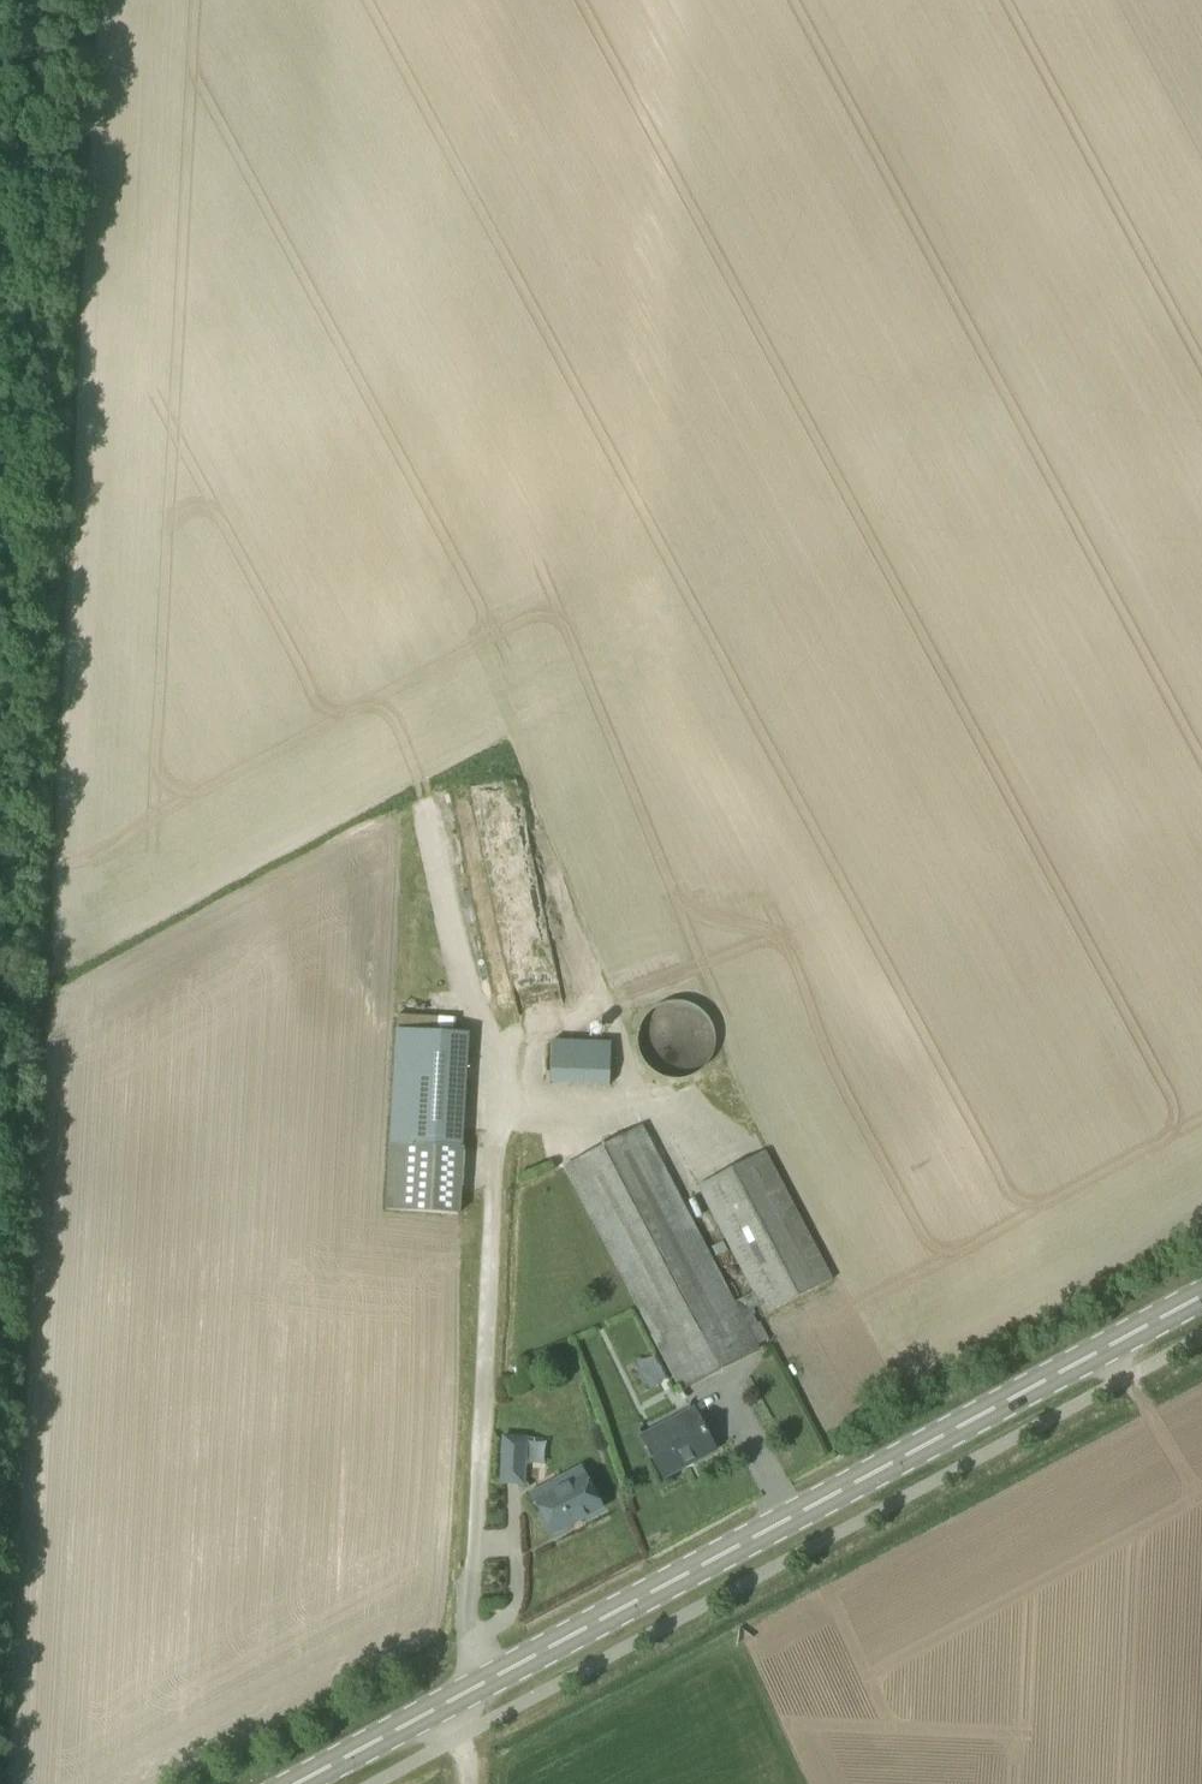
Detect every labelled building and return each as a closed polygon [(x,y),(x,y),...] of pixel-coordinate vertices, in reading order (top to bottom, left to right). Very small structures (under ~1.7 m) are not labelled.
[(715,1044),(715,1037),(713,1029),(710,1022),(708,1019),(703,1013),(697,1008),(690,1004),(683,1002),(675,1002),(667,1003),(660,1005),(653,1009),(647,1014),(643,1020),(639,1027),(637,1034),(637,1041),(637,1049),(640,1056),(643,1063),(648,1069),(654,1074),(661,1077),(669,1079),(676,1080),(684,1079),(691,1077),(698,1073),(704,1068),(709,1062),(712,1055),(714,1047),(715,1044)] [(470,1033),(395,1029),(385,1209),(460,1213),(470,1033)] [(554,1039),(552,1084),(612,1086),(613,1041),(554,1039)] [(831,1280),(764,1150),(700,1183),(756,1290),(733,1302),(643,1127),(566,1167),(681,1390),(758,1350),(756,1345),(767,1339),(751,1309),(761,1304),(766,1314),(831,1280)] [(659,1427),(642,1436),(646,1443),(652,1455),(663,1476),(714,1449),(703,1428),(693,1409),(659,1427)] [(524,1483),(525,1437),(503,1436),(501,1482),(524,1483)] [(565,1476),(531,1493),(535,1500),(553,1534),(601,1509),(590,1487),(580,1468),(565,1476)]
